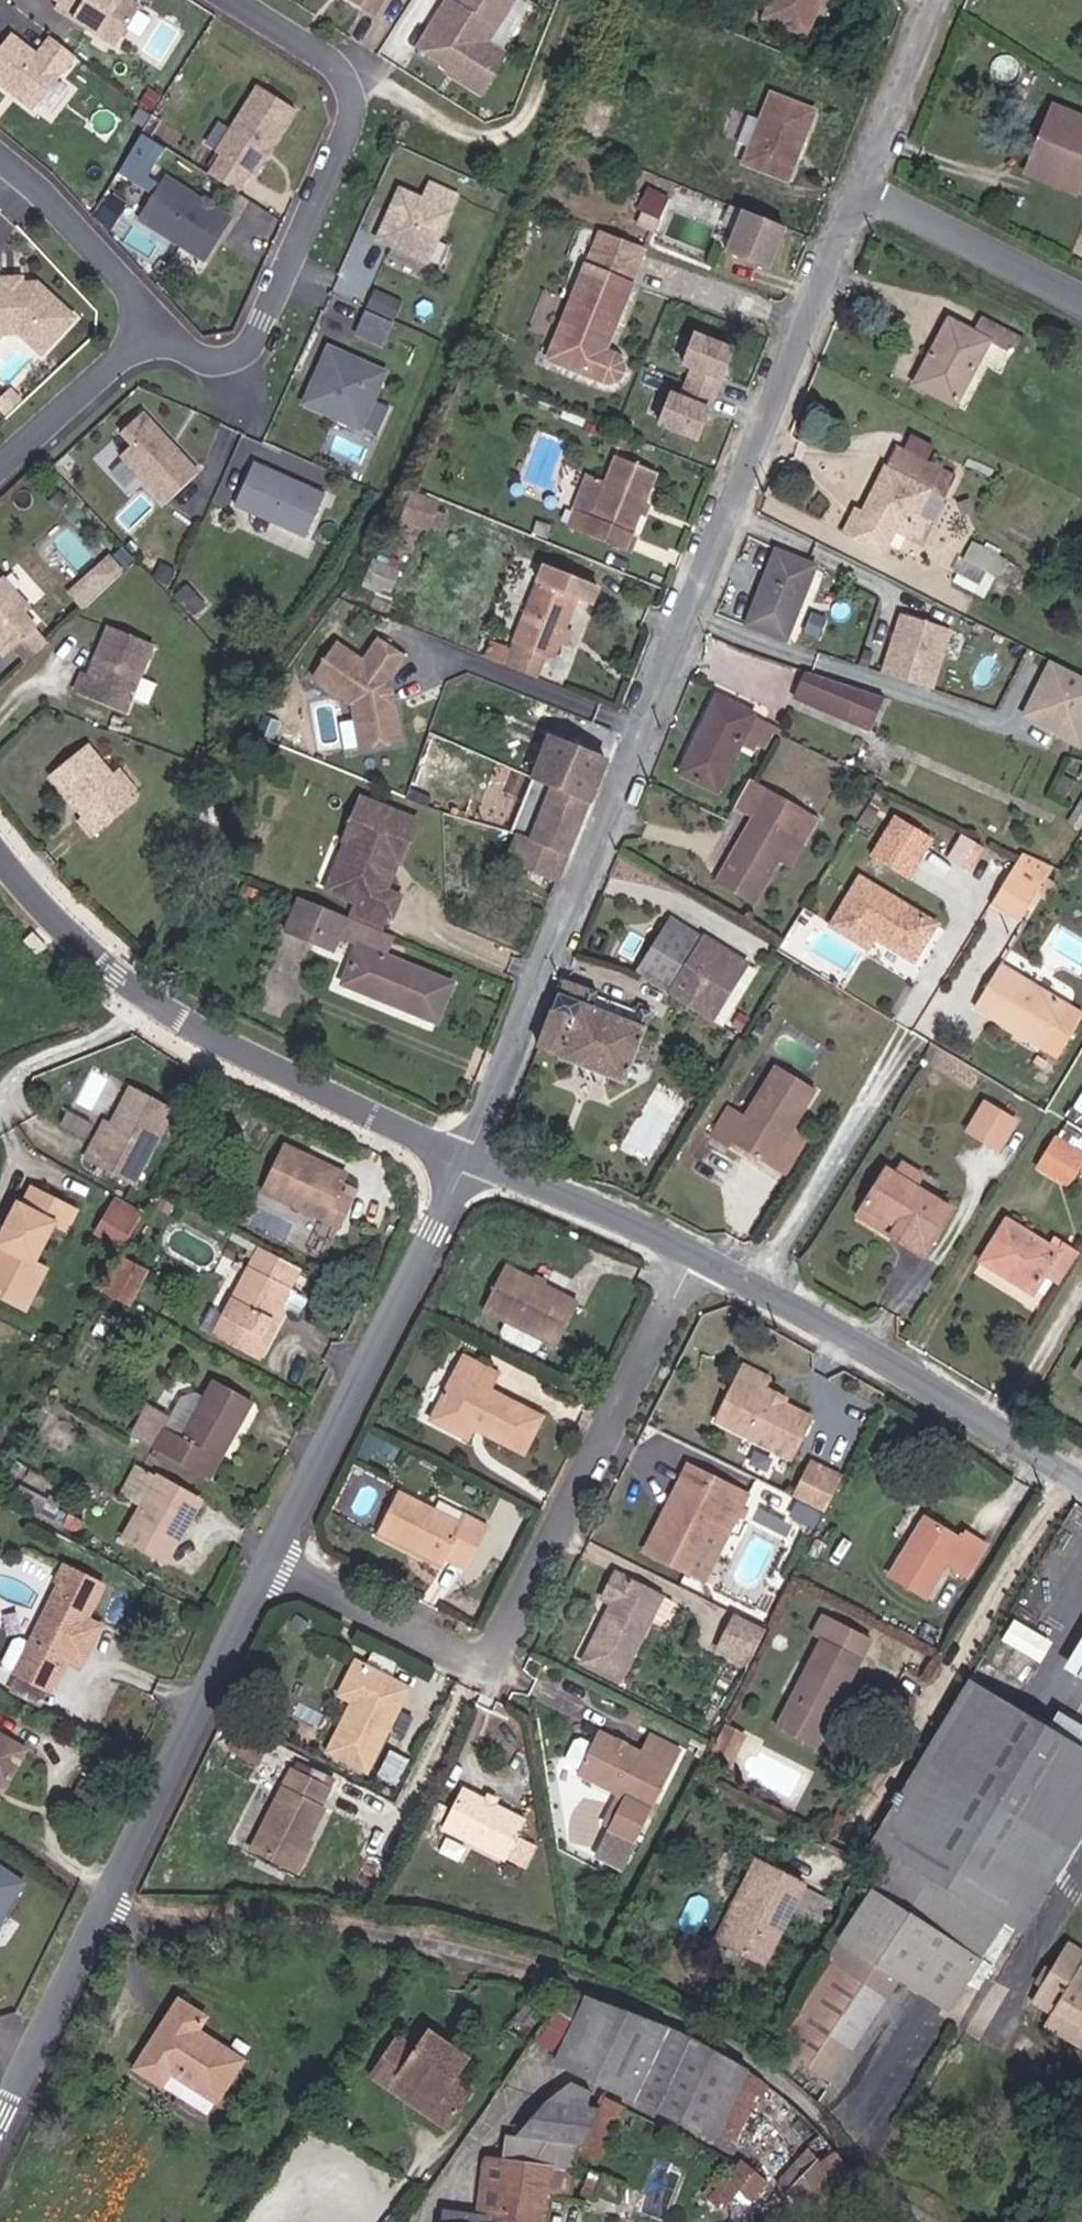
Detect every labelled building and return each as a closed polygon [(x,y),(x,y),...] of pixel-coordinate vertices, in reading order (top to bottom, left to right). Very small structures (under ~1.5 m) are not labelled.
[(161,14),(139,0),(67,0),(81,9),(77,15),(137,54),(161,14)] [(396,21),(409,0),(361,0),(396,21)] [(537,3),(532,0),(479,0),(475,7),(470,4),(438,54),(469,75),(477,80),(474,85),(499,101),(524,63),(506,51),(537,3)] [(810,39),(826,0),(777,0),(767,24),(810,39)] [(94,62),(69,43),(56,60),(29,39),(1,75),(29,97),(31,95),(36,98),(38,104),(52,115),(94,62)] [(274,181),(316,115),(279,91),(253,132),(238,122),(221,149),(241,162),(228,181),(255,198),(268,178),(274,181)] [(753,166),(797,183),(820,120),(776,104),(770,118),(759,113),(747,144),(759,149),(753,166)] [(729,135),(748,141),(755,119),(737,113),(729,135)] [(1063,115),(1050,141),(1060,146),(1041,185),(1079,203),(1081,197),(1081,123),(1063,115)] [(146,188),(170,148),(141,131),(118,171),(146,188)] [(223,267),(250,225),(232,214),(231,213),(229,216),(223,212),(225,209),(223,208),(182,182),(155,224),(223,267)] [(445,269),(475,203),(448,191),(441,207),(418,196),(396,247),(445,269)] [(232,214),(234,211),(225,205),(223,208),(225,209),(223,212),(229,216),(231,213),(232,214)] [(132,229),(141,215),(126,206),(117,220),(132,229)] [(773,273),(790,231),(748,215),(732,256),(773,273)] [(625,367),(613,362),(653,261),(608,243),(557,369),(611,389),(624,388),(629,384),(631,379),(629,373),(625,367)] [(36,290),(36,286),(36,280),(19,282),(20,288),(20,291),(36,290)] [(52,285),(36,286),(36,290),(20,291),(20,288),(3,289),(3,293),(0,293),(0,339),(10,348),(21,335),(38,334),(62,353),(92,318),(52,285)] [(413,327),(421,309),(395,297),(387,315),(413,327)] [(403,353),(413,332),(385,319),(375,340),(403,353)] [(995,349),(1016,357),(1024,338),(989,322),(980,337),(958,326),(939,362),(947,366),(932,395),(963,411),(995,349)] [(704,447),(739,356),(702,342),(690,372),(700,375),(688,406),(678,403),(666,433),(704,447)] [(378,435),(403,379),(347,354),(333,385),(337,387),(334,393),(330,392),(322,410),(378,435)] [(925,391),(932,395),(947,366),(939,362),(925,391)] [(186,446),(161,419),(139,440),(150,452),(138,463),(184,511),(217,480),(194,454),(191,456),(187,452),(186,446)] [(941,529),(962,480),(902,451),(881,496),(884,497),(873,523),(869,521),(857,547),(882,559),(894,533),(922,546),(929,525),(941,529)] [(570,538),(633,562),(665,479),(626,465),(602,526),(577,516),(570,538)] [(96,479),(86,468),(78,475),(89,486),(96,479)] [(562,501),(574,505),(584,471),(573,468),(562,501)] [(324,546),(344,504),(272,471),(253,512),(324,546)] [(959,580),(992,593),(1007,554),(974,542),(959,580)] [(112,554),(66,585),(79,603),(125,572),(112,554)] [(755,629),(794,644),(822,571),(783,556),(755,629)] [(157,569),(147,558),(139,566),(149,576),(157,569)] [(0,564),(0,620),(26,648),(32,642),(55,623),(0,564)] [(374,586),(399,594),(405,576),(381,566),(374,586)] [(794,644),(804,648),(831,575),(822,571),(794,644)] [(521,653),(528,656),(521,673),(540,681),(547,663),(556,666),(562,651),(567,637),(581,603),(595,608),(601,592),(552,573),(521,653)] [(943,694),(962,635),(914,620),(895,679),(943,694)] [(48,659),(69,638),(55,623),(32,642),(48,659)] [(575,641),(567,637),(562,651),(570,655),(575,641)] [(104,701),(159,720),(183,655),(134,638),(119,680),(111,678),(104,701)] [(492,655),(507,660),(513,645),(498,640),(492,655)] [(352,646),(326,680),(363,709),(369,754),(415,748),(410,710),(402,704),(400,694),(407,685),(422,666),(394,645),(377,666),(352,646)] [(1064,666),(1038,721),(1081,743),(1081,675),(1064,666)] [(844,725),(877,736),(891,704),(817,678),(808,703),(846,717),(844,725)] [(402,704),(410,710),(407,685),(400,694),(402,704)] [(844,725),(846,717),(808,703),(805,711),(844,725)] [(689,781),(727,798),(751,746),(764,751),(775,727),(724,704),(689,781)] [(773,755),(782,740),(785,731),(775,727),(764,751),(773,755)] [(578,754),(595,761),(599,751),(582,744),(578,754)] [(115,834),(152,801),(105,746),(74,772),(108,815),(102,819),(115,834)] [(530,871),(574,890),(620,772),(595,761),(578,754),(569,750),(552,794),(559,797),(555,808),(541,845),(530,871)] [(743,815),(758,824),(773,794),(759,784),(743,815)] [(761,917),(794,871),(824,827),(773,794),(758,824),(767,829),(731,880),(725,892),(761,917)] [(527,839),(541,845),(555,808),(542,803),(527,839)] [(407,866),(414,868),(430,827),(374,804),(352,865),(357,873),(347,899),(366,906),(400,920),(406,922),(413,903),(398,898),(404,881),(402,880),(407,866)] [(885,868),(921,891),(947,849),(912,826),(885,868)] [(1034,859),(1023,877),(1051,894),(1063,873),(1034,859)] [(1023,877),(1004,908),(1032,925),(1044,905),(1051,894),(1023,877)] [(921,978),(946,939),(873,891),(842,941),(868,957),(872,949),(921,978)] [(1061,899),(1051,894),(1044,905),(1054,911),(1061,899)] [(671,1000),(673,1001),(715,914),(690,898),(643,976),(671,1000)] [(452,1033),(469,995),(389,959),(398,939),(393,937),(360,922),(321,904),(307,937),(332,948),(337,936),(352,942),(375,953),(358,991),(452,1033)] [(360,922),(393,937),(400,920),(366,906),(360,922)] [(719,992),(723,984),(734,959),(725,954),(738,929),(715,914),(673,1001),(708,1017),(719,992)] [(332,948),(347,955),(352,942),(337,936),(332,948)] [(723,984),(737,990),(748,966),(734,959),(723,984)] [(1012,970),(987,1012),(1068,1061),(1081,1037),(1081,1012),(1012,970)] [(545,1056),(630,1088),(657,1025),(647,1021),(643,1028),(604,1013),(606,1005),(586,997),(589,989),(574,983),(545,1056)] [(708,1017),(721,1022),(731,998),(719,992),(708,1017)] [(739,1152),(779,1175),(825,1103),(784,1079),(754,1127),(736,1116),(714,1150),(733,1161),(739,1152)] [(102,1140),(93,1158),(144,1183),(183,1104),(139,1083),(120,1120),(109,1144),(102,1140)] [(991,1136),(1018,1152),(1037,1120),(1011,1103),(991,1136)] [(114,1117),(102,1140),(109,1144),(120,1120),(114,1117)] [(1081,1187),(1081,1148),(1070,1141),(1053,1170),(1081,1187)] [(349,1197),(358,1177),(327,1162),(323,1169),(314,1165),(318,1157),(304,1150),(280,1196),(310,1211),(314,1204),(342,1217),(339,1225),(354,1231),(366,1204),(349,1197)] [(939,1263),(969,1211),(929,1190),(936,1176),(913,1165),(907,1179),(896,1174),(875,1212),(910,1231),(904,1244),(939,1263)] [(41,1261),(59,1221),(76,1229),(85,1209),(38,1186),(29,1206),(22,1203),(1,1244),(8,1248),(0,1263),(0,1298),(13,1304),(35,1259),(41,1261)] [(904,1244),(910,1231),(875,1212),(867,1225),(904,1244)] [(122,1214),(113,1231),(140,1244),(149,1227),(122,1214)] [(1072,1272),(1064,1268),(1069,1257),(1019,1225),(986,1279),(1038,1311),(1051,1285),(1062,1290),(1072,1272)] [(256,1331),(272,1299),(289,1266),(259,1252),(218,1332),(260,1354),(268,1336),(256,1331)] [(13,1304),(31,1313),(54,1268),(41,1261),(35,1259),(13,1304)] [(115,1297),(142,1313),(160,1278),(133,1263),(115,1297)] [(487,1325),(562,1361),(582,1318),(507,1281),(487,1325)] [(256,1331),(268,1336),(283,1304),(272,1299),(256,1331)] [(525,1464),(542,1430),(487,1402),(496,1381),(460,1363),(424,1431),(462,1451),(469,1436),(525,1464)] [(724,1427),(803,1465),(824,1423),(793,1409),(790,1414),(765,1404),(768,1396),(744,1386),(724,1427)] [(156,1422),(146,1440),(222,1483),(246,1437),(254,1440),(270,1406),(233,1387),(224,1403),(214,1398),(201,1404),(192,1422),(184,1436),(156,1422)] [(793,1409),(796,1402),(770,1391),(768,1396),(765,1404),(790,1414),(793,1409)] [(164,1407),(156,1422),(184,1436),(192,1422),(164,1407)] [(798,1507),(824,1520),(839,1490),(813,1476),(798,1507)] [(136,1543),(181,1563),(212,1507),(167,1483),(136,1543)] [(733,1503),(700,1486),(694,1494),(729,1510),(733,1503)] [(711,1544),(729,1552),(749,1510),(733,1503),(729,1510),(694,1494),(672,1542),(661,1537),(647,1566),(691,1587),(711,1544)] [(451,1566),(477,1576),(495,1537),(473,1527),(470,1534),(400,1501),(380,1543),(448,1576),(451,1566)] [(950,1561),(973,1574),(995,1539),(973,1525),(966,1535),(936,1518),(919,1546),(911,1542),(892,1572),(931,1593),(950,1561)] [(20,1674),(18,1679),(52,1696),(68,1662),(77,1667),(99,1626),(92,1622),(107,1592),(68,1570),(60,1588),(65,1590),(33,1650),(20,1674)] [(622,1705),(658,1630),(670,1635),(679,1617),(618,1588),(606,1612),(617,1617),(584,1687),(622,1705)] [(1002,1639),(1042,1658),(1052,1637),(1011,1618),(1002,1639)] [(844,1693),(850,1696),(879,1647),(834,1619),(821,1641),(827,1643),(775,1734),(812,1755),(835,1718),(829,1714),(844,1693)] [(712,1653),(746,1670),(761,1641),(726,1623),(712,1653)] [(1058,1668),(1081,1681),(1081,1625),(1058,1668)] [(77,1667),(88,1673),(111,1632),(99,1626),(77,1667)] [(3,1666),(20,1674),(33,1650),(15,1642),(3,1666)] [(324,1766),(367,1789),(407,1710),(355,1683),(339,1715),(349,1719),(324,1766)] [(1081,1859),(1081,1746),(983,1689),(877,1856),(891,1865),(1002,1932),(1029,1948),(1081,1861),(1081,1859)] [(737,1725),(728,1741),(743,1748),(751,1732),(737,1725)] [(585,1754),(574,1749),(568,1751),(559,1768),(561,1774),(572,1779),(570,1783),(616,1807),(600,1838),(607,1841),(593,1868),(608,1876),(615,1872),(674,1762),(642,1746),(633,1763),(591,1741),(585,1754)] [(719,1758),(734,1766),(743,1748),(728,1741),(719,1758)] [(44,1774),(0,1750),(0,1798),(24,1810),(44,1774)] [(684,1791),(691,1777),(677,1769),(669,1784),(684,1791)] [(381,1797),(395,1803),(406,1780),(391,1773),(381,1797)] [(258,1880),(302,1900),(329,1837),(322,1833),(330,1814),(294,1796),(258,1880)] [(464,1809),(448,1845),(526,1882),(535,1861),(518,1853),(525,1838),(464,1809)] [(900,1990),(951,2017),(1002,1932),(891,1865),(888,1869),(880,1882),(888,1886),(784,2067),(802,2076),(807,2068),(842,2086),(900,1990)] [(810,1885),(770,1867),(755,1901),(763,1904),(745,1946),(749,1948),(745,1958),(772,1969),(798,1911),(810,1885)] [(43,1900),(0,1870),(0,1946),(1,1947),(11,1944),(43,1900)] [(829,1925),(840,1898),(810,1885),(798,1911),(829,1925)] [(731,1939),(745,1946),(763,1904),(755,1901),(747,1898),(731,1939)] [(1081,2046),(1081,1953),(1079,1951),(1048,2004),(1065,2013),(1055,2031),(1081,2046)] [(585,2063),(664,2108),(708,2043),(666,2020),(583,1997),(514,2092),(534,2104),(586,2038),(596,2043),(585,2063)] [(208,2105),(235,2065),(189,2035),(200,2017),(177,2001),(129,2074),(152,2089),(163,2074),(208,2105)] [(441,2052),(417,2034),(394,2064),(418,2082),(412,2091),(455,2123),(484,2085),(472,2076),(487,2057),(455,2033),(441,2052)] [(699,2127),(738,2150),(766,2106),(773,2109),(781,2097),(755,2075),(708,2043),(664,2108),(682,2118),(715,2071),(729,2080),(699,2127)] [(418,2082),(394,2064),(388,2072),(412,2091),(418,2082)] [(792,2136),(806,2130),(795,2115),(784,2122),(792,2136)] [(529,2221),(556,2221),(566,2141),(537,2136),(533,2163),(525,2221),(529,2221)] [(525,2221),(533,2163),(506,2160),(496,2219),(461,2216),(460,2221),(529,2221),(525,2221)] [(844,2209),(806,2175),(769,2191),(784,2221),(814,2221),(844,2209)] [(747,2220),(761,2197),(730,2180),(709,2213),(717,2217),(714,2221),(733,2221),(736,2216),(747,2220)]
